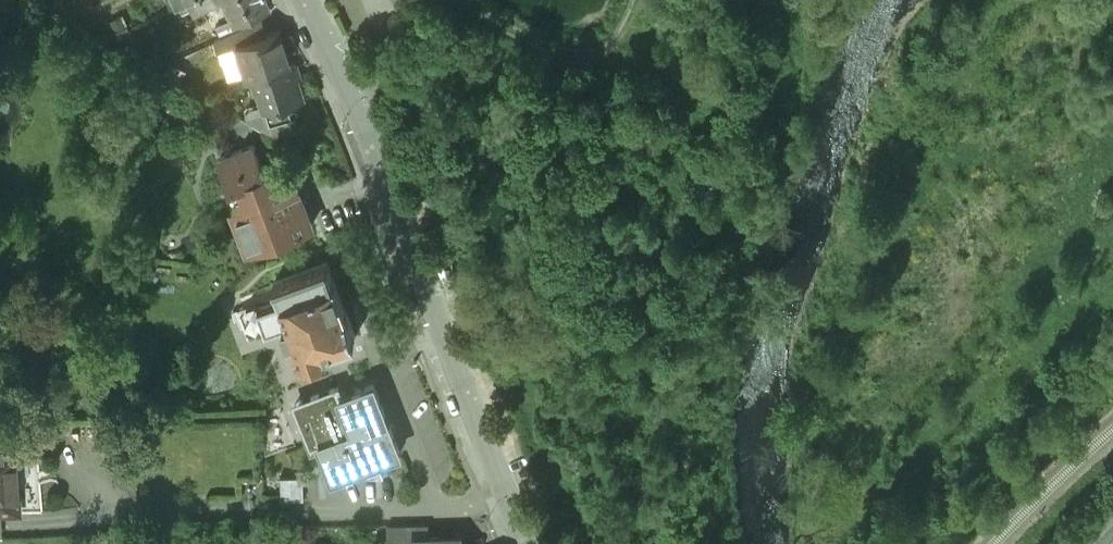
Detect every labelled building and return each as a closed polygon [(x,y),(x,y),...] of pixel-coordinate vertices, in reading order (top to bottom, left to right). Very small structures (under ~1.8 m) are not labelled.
[(77,10),(90,7),(105,0),(74,0),(77,10)] [(196,5),(192,6),(194,11),(219,0),(194,0),(196,5)] [(235,18),(235,19),(258,9),(272,2),(271,0),(226,0),(235,18)] [(258,9),(235,19),(235,18),(217,26),(222,37),(222,38),(254,24),(263,20),(258,9)] [(254,24),(222,38),(222,37),(214,40),(218,52),(237,46),(236,44),(258,38),(254,24)] [(258,38),(236,44),(237,46),(247,80),(252,78),(289,67),(291,66),(280,31),(258,38)] [(186,70),(170,62),(164,74),(180,82),(186,70)] [(289,67),(252,78),(257,93),(260,92),(263,104),(246,110),(249,118),(262,126),(292,117),(288,104),(303,99),(297,79),(293,80),(289,67)] [(395,86),(387,67),(380,70),(388,89),(395,86)] [(252,126),(236,116),(226,132),(236,138),(239,133),(245,137),(252,126)] [(293,176),(283,180),(278,167),(264,173),(253,146),(220,159),(231,188),(241,184),(245,194),(241,196),(245,205),(232,211),(247,250),(312,225),(304,205),(303,205),(301,201),(302,200),(297,188),(298,187),(293,176)] [(0,211),(0,224),(10,223),(9,210),(0,211)] [(327,263),(274,284),(280,301),(258,309),(266,332),(283,326),(288,341),(293,339),(302,363),(326,355),(327,358),(359,346),(347,312),(346,313),(334,281),(327,263)] [(351,394),(342,397),(338,388),(294,406),(312,451),(320,448),(332,480),(401,453),(373,385),(351,394)] [(13,441),(14,456),(41,455),(40,436),(13,437),(13,441)] [(17,519),(14,456),(13,441),(0,442),(0,520),(17,519)] [(303,481),(280,481),(281,504),(304,503),(303,481)] [(430,524),(387,526),(388,540),(400,539),(407,539),(407,538),(430,537),(430,524)] [(460,536),(430,537),(407,538),(407,539),(407,543),(464,543),(460,536)]
